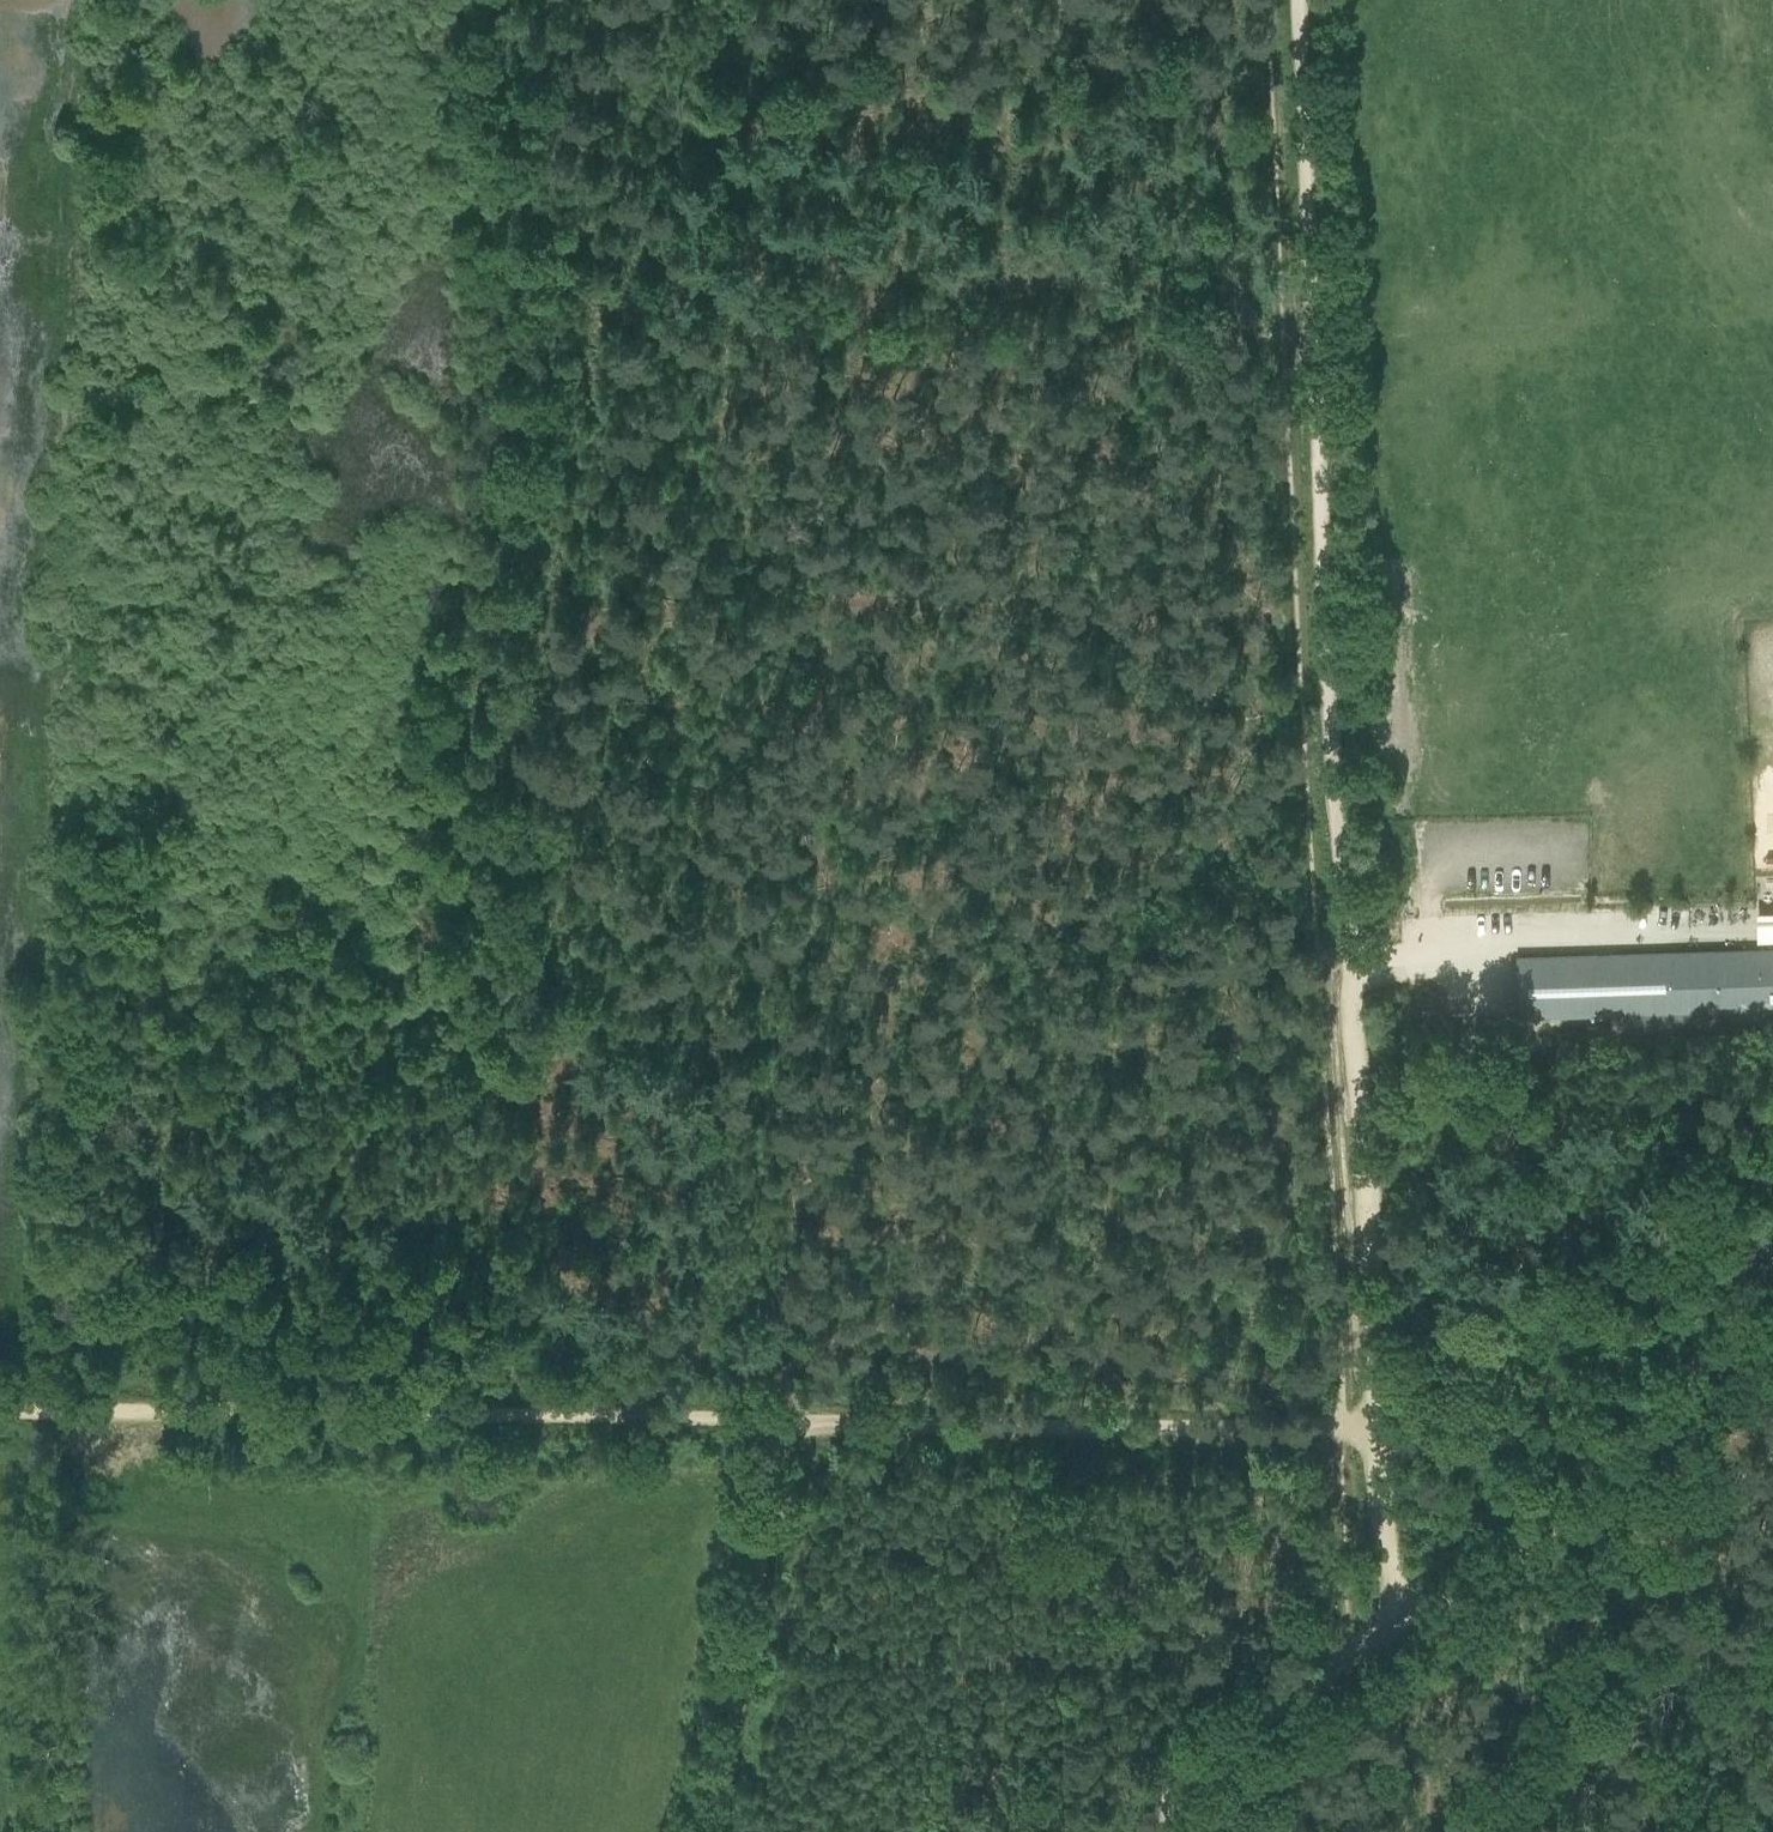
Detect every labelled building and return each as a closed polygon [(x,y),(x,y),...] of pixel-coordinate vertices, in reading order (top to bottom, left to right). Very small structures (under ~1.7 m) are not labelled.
[(1661,952),(1663,1037),(1742,1035),(1741,1025),(1772,1024),(1772,949),(1661,952)] [(1661,952),(1593,955),(1517,957),(1519,1015),(1610,1012),(1610,1038),(1663,1037),(1661,952)]
